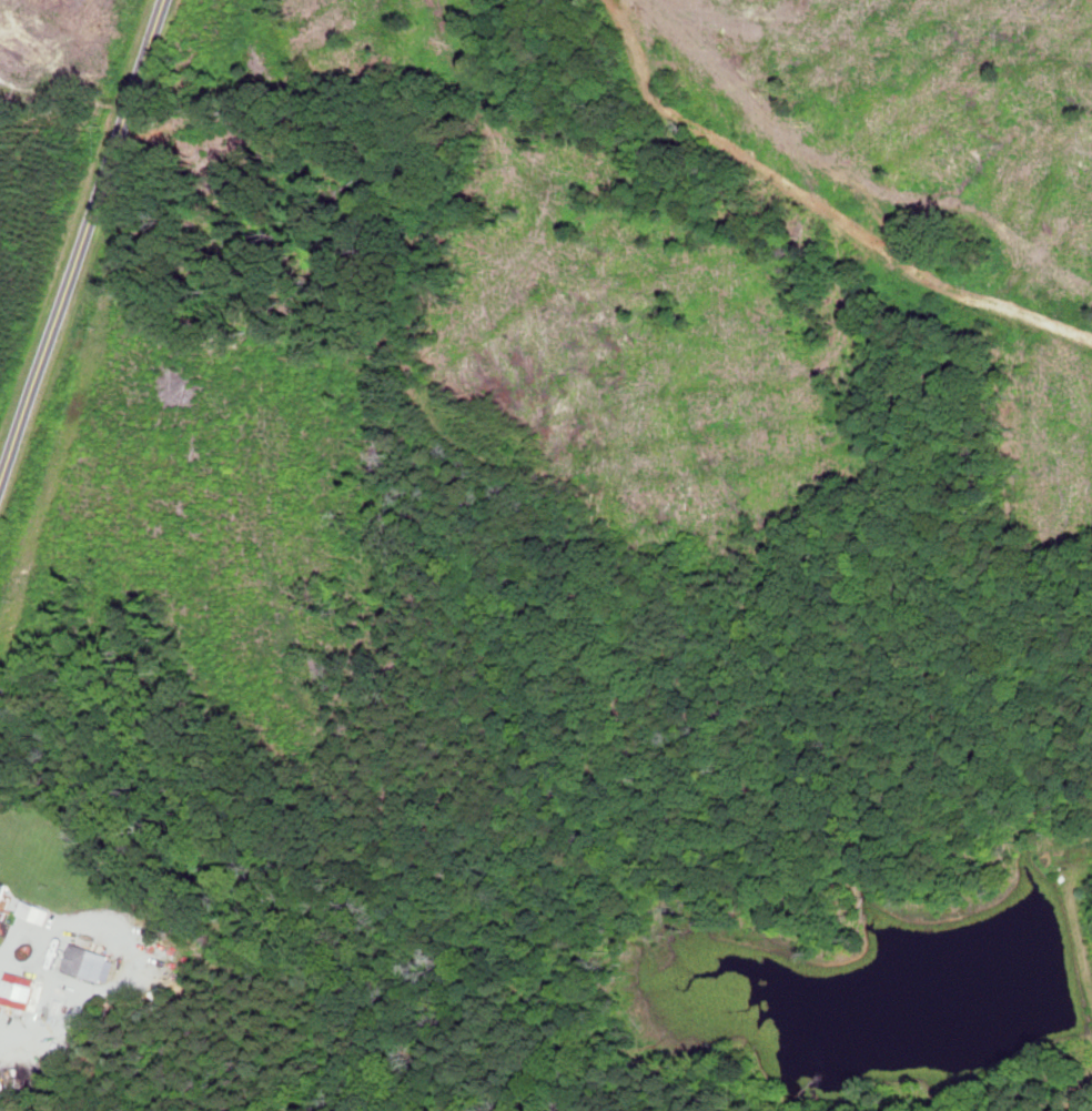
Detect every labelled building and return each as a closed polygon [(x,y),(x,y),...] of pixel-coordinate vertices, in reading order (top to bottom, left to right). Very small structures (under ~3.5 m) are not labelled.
[(0,880),(0,914),(8,882),(0,880)] [(73,943),(65,968),(110,984),(119,958),(73,943)] [(8,970),(0,1000),(0,1001),(30,1010),(38,979),(8,970)]
